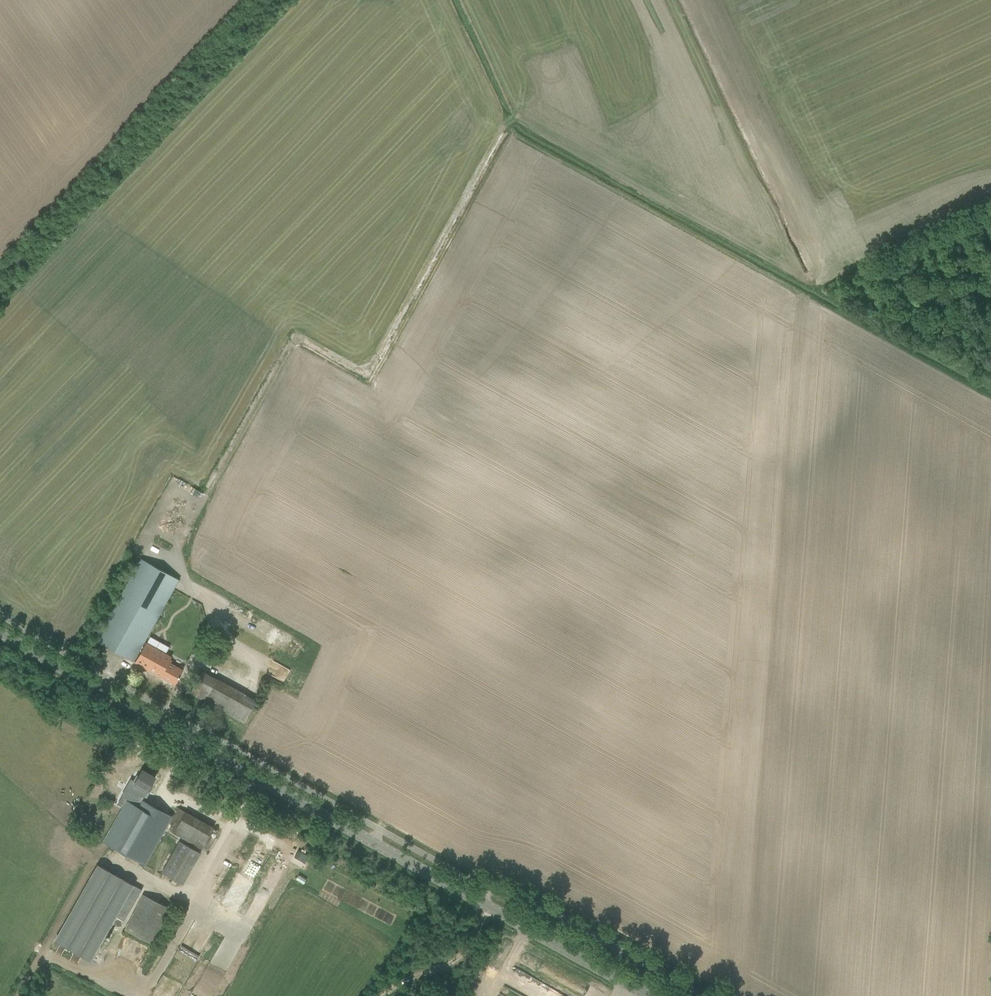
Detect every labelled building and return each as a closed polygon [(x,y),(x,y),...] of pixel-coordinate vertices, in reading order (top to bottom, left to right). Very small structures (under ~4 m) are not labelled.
[(95,640),(134,662),(179,580),(141,559),(95,640)] [(183,670),(170,663),(172,661),(170,660),(171,657),(146,643),(135,662),(175,684),(183,670)] [(198,659),(207,663),(216,647),(207,643),(198,659)] [(190,693),(245,722),(256,702),(201,672),(195,684),(190,693)] [(125,790),(131,793),(104,842),(144,865),(168,824),(167,820),(156,814),(159,809),(142,799),(155,778),(142,770),(139,776),(134,774),(125,790)] [(179,808),(170,824),(175,827),(172,834),(201,850),(213,828),(179,808)] [(161,873),(183,885),(201,853),(179,841),(161,873)] [(60,943),(90,960),(116,917),(124,921),(142,890),(99,865),(72,911),(55,940),(60,943)] [(124,930),(154,945),(172,909),(143,894),(124,930)] [(211,933),(191,923),(155,990),(166,995),(177,995),(211,933)]
